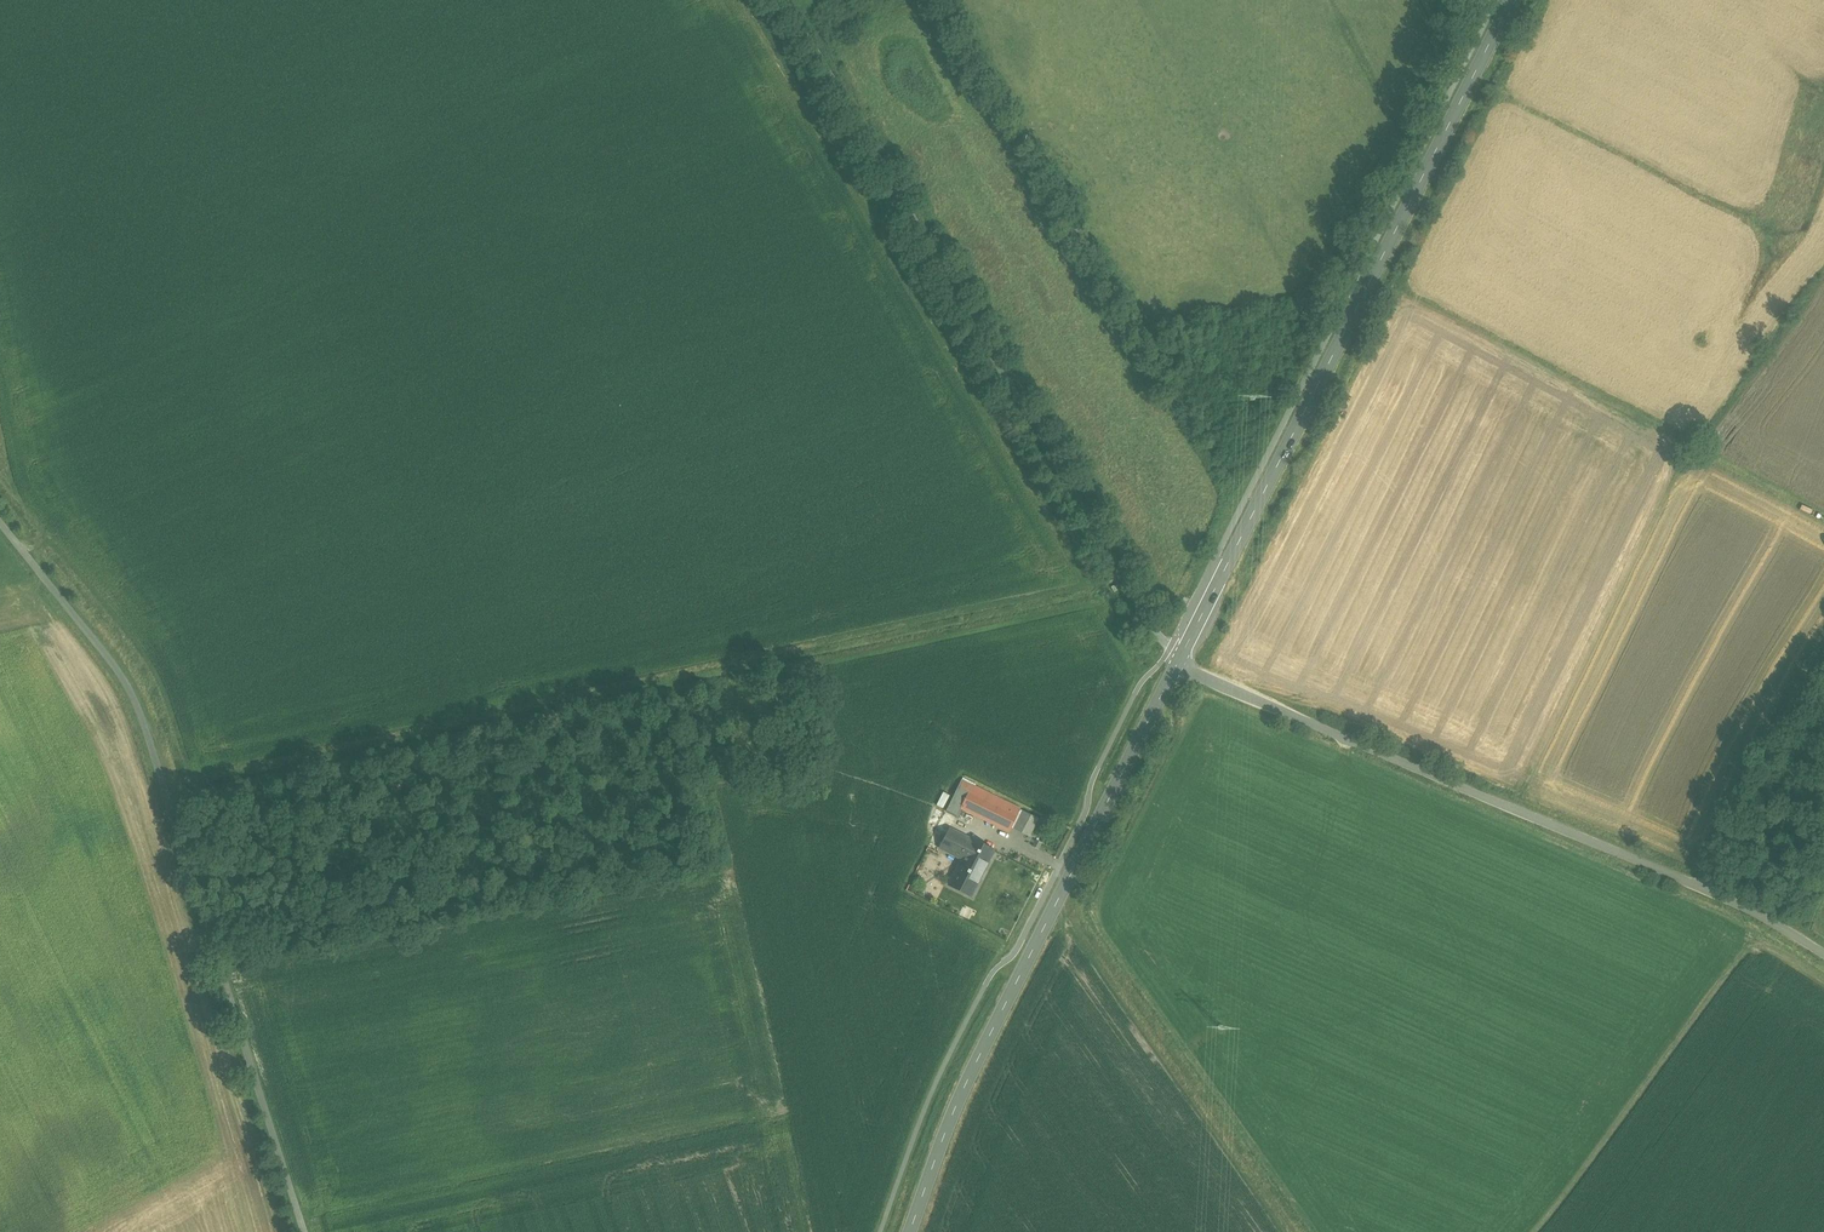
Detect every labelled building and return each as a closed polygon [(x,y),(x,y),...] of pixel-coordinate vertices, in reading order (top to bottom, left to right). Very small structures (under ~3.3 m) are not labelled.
[(965,779),(948,812),(959,817),(965,810),(1022,839),(1033,817),(965,779)] [(998,850),(950,825),(935,848),(957,861),(944,886),(976,901),(998,850)]
